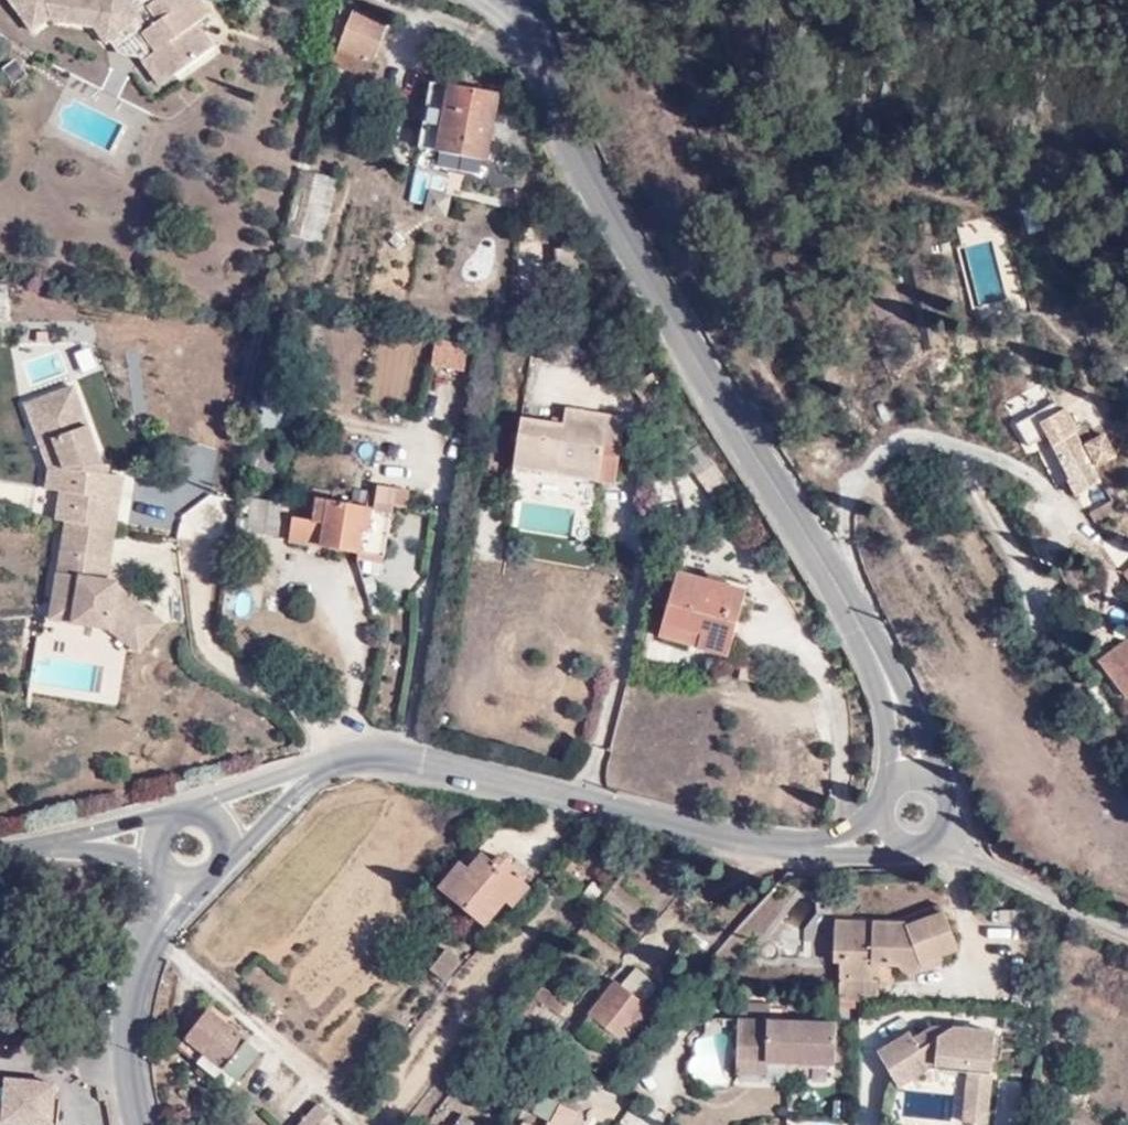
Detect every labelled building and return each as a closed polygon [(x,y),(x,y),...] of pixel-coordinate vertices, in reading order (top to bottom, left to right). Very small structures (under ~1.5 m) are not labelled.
[(200,25),(187,6),(198,0),(160,0),(140,13),(131,0),(14,0),(34,32),(54,18),(97,26),(110,45),(114,43),(122,57),(147,62),(160,53),(176,76),(216,48),(200,25)] [(214,14),(205,0),(198,0),(187,6),(200,25),(214,14)] [(335,61),(368,74),(389,26),(356,13),(335,61)] [(176,76),(160,53),(147,62),(161,85),(176,76)] [(496,100),(427,85),(416,149),(484,161),(496,100)] [(334,182),(301,174),(282,254),(315,262),(334,182)] [(9,310),(11,289),(0,288),(0,309),(9,310)] [(429,341),(429,370),(464,370),(464,342),(429,341)] [(1078,487),(1110,470),(1102,451),(1091,457),(1086,443),(1093,437),(1092,432),(1100,429),(1112,423),(1092,385),(1059,401),(1055,391),(1036,401),(1043,415),(1041,416),(1078,487)] [(120,581),(108,579),(85,575),(89,554),(112,558),(123,498),(91,492),(94,474),(104,476),(105,473),(106,466),(78,386),(29,402),(43,443),(57,439),(68,472),(63,492),(59,521),(70,522),(55,599),(76,604),(73,624),(109,630),(138,654),(164,623),(134,597),(119,594),(120,581)] [(514,472),(562,480),(563,470),(602,477),(604,461),(620,463),(627,423),(568,414),(566,430),(522,423),(514,472)] [(1091,457),(1102,451),(1108,447),(1100,429),(1092,432),(1093,437),(1086,443),(1091,457)] [(68,472),(57,439),(43,443),(51,468),(48,490),(63,492),(68,472)] [(600,486),(602,477),(563,470),(562,480),(600,486)] [(94,474),(91,492),(123,498),(126,476),(105,473),(104,476),(94,474)] [(388,510),(395,511),(398,492),(373,488),(368,512),(314,502),(309,525),(287,521),(282,546),(378,560),(388,510)] [(1112,491),(1086,504),(1093,516),(1118,503),(1112,491)] [(245,535),(280,535),(280,501),(245,501),(245,535)] [(89,554),(85,575),(108,579),(112,558),(89,554)] [(727,662),(747,598),(678,576),(661,629),(699,641),(695,653),(727,662)] [(52,620),(73,624),(76,604),(55,599),(52,620)] [(695,653),(699,641),(661,629),(657,642),(695,653)] [(1125,637),(1096,661),(1127,702),(1127,701),(1127,641),(1125,637)] [(463,875),(443,898),(460,912),(499,864),(494,860),(485,869),(476,861),(463,875)] [(497,904),(504,910),(519,892),(512,886),(518,879),(499,864),(460,912),(477,927),(497,904)] [(453,868),(434,890),(443,898),(463,875),(453,868)] [(908,927),(947,914),(942,900),(904,914),(904,920),(908,927)] [(842,1004),(862,1004),(883,1005),(885,978),(879,978),(879,962),(909,963),(910,964),(913,968),(918,971),(923,970),(927,967),(930,962),(929,957),(959,945),(947,914),(908,927),(904,920),(877,919),(876,932),(859,930),(856,960),(844,960),(842,1004)] [(876,932),(877,919),(842,919),(840,960),(844,960),(856,960),(859,930),(876,932)] [(458,956),(443,943),(428,962),(443,975),(458,956)] [(612,975),(571,1028),(596,1047),(608,1031),(623,1041),(652,1006),(645,1000),(655,984),(630,966),(618,980),(612,975)] [(539,986),(516,1014),(520,1018),(536,999),(557,1013),(565,1005),(539,986)] [(771,1021),(771,1002),(739,1001),(739,1020),(771,1021)] [(206,1010),(176,1041),(196,1058),(191,1063),(209,1077),(218,1066),(235,1080),(255,1057),(241,1046),(245,1042),(206,1010)] [(791,1062),(812,1062),(839,1062),(840,1023),(771,1021),(739,1020),(738,1060),(768,1061),(791,1062)] [(998,1078),(1001,1033),(960,1030),(925,1053),(915,1038),(884,1058),(906,1091),(942,1068),(942,1069),(976,1071),(975,1076),(998,1078)] [(925,1053),(960,1030),(939,1032),(919,1043),(925,1053)] [(36,1115),(40,1063),(0,1060),(0,1113),(36,1115)] [(768,1061),(738,1060),(737,1074),(768,1075),(768,1061)] [(790,1083),(811,1083),(812,1062),(791,1062),(790,1083)] [(998,1078),(975,1076),(972,1114),(995,1116),(998,1078)] [(547,1081),(531,1103),(544,1113),(560,1089),(547,1081)] [(325,1124),(332,1115),(317,1103),(297,1124),(326,1124),(325,1124)] [(575,1112),(558,1104),(549,1124),(571,1124),(575,1112)]
